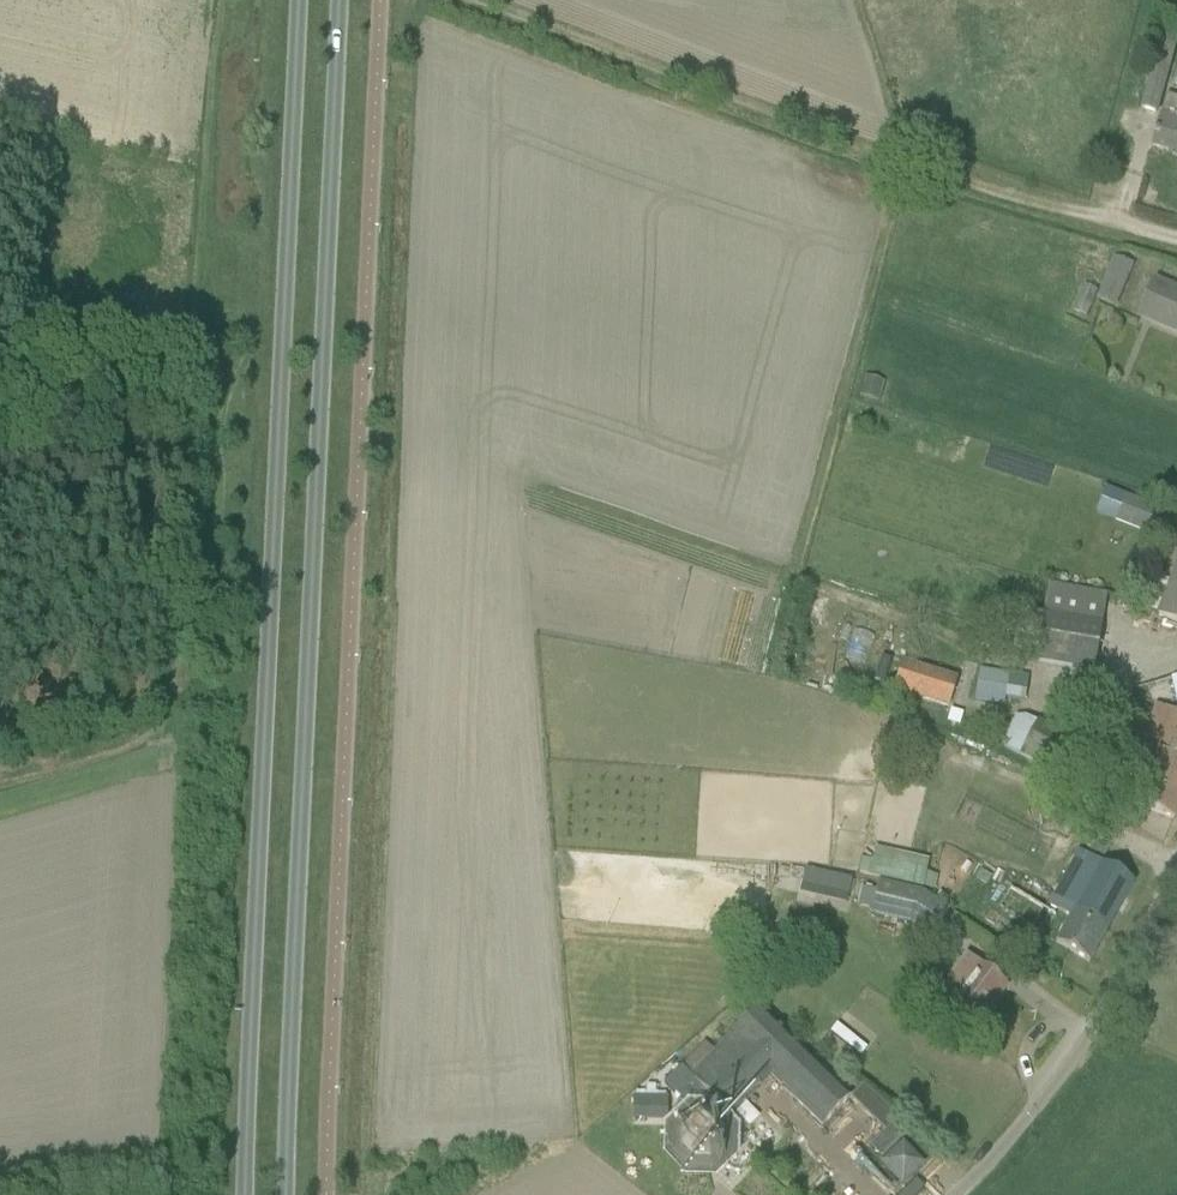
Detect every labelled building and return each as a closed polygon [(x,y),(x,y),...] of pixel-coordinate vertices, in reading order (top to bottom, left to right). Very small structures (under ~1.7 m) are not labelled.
[(1156,113),(1168,69),(1154,65),(1142,109),(1156,113)] [(1170,148),(1176,150),(1176,124),(1176,120),(1176,98),(1167,96),(1152,147),(1169,152),(1170,148)] [(1117,307),(1134,264),(1115,257),(1099,300),(1117,307)] [(1155,281),(1139,321),(1176,336),(1176,290),(1155,281)] [(1150,534),(1161,507),(1109,488),(1099,515),(1150,534)] [(1168,584),(1174,587),(1163,617),(1157,614),(1156,616),(1176,624),(1176,562),(1168,584)] [(1034,662),(1034,663),(1092,673),(1101,624),(1043,614),(1034,660),(1034,662)] [(865,663),(873,636),(853,630),(844,657),(865,663)] [(956,681),(933,674),(900,663),(891,691),(947,708),(956,681)] [(978,671),(973,700),(1002,705),(1004,698),(1007,676),(978,671)] [(1158,708),(1153,721),(1168,726),(1159,749),(1144,743),(1135,765),(1176,781),(1176,715),(1158,708)] [(1035,724),(1017,756),(1077,790),(1078,789),(1090,795),(1100,776),(1088,770),(1096,754),(1036,722),(1035,724)] [(1135,765),(1122,800),(1173,820),(1176,809),(1176,781),(1135,765)] [(1088,963),(1133,884),(1078,852),(1046,907),(1068,919),(1054,944),(1088,963)] [(868,877),(868,878),(922,889),(925,875),(926,873),(872,861),(871,863),(868,877)] [(847,910),(853,878),(803,869),(797,901),(847,910)] [(946,913),(920,896),(881,887),(873,920),(907,928),(928,941),(946,913)] [(938,1003),(927,1017),(955,1039),(960,1031),(966,1024),(974,1030),(1005,988),(986,974),(974,965),(965,957),(933,998),(938,1003)] [(692,1076),(690,1079),(700,1089),(729,1118),(770,1077),(821,1127),(849,1099),(826,1076),(757,1008),(729,1037),(730,1037),(721,1046),(714,1054),(692,1076)] [(679,1068),(663,1084),(666,1087),(684,1104),(675,1104),(675,1120),(692,1120),(692,1125),(692,1126),(682,1135),(681,1137),(680,1151),(680,1153),(690,1163),(692,1164),(705,1164),(706,1164),(708,1164),(718,1154),(719,1152),(719,1149),(720,1138),(719,1136),(716,1132),(729,1118),(700,1089),(690,1079),(679,1068)] [(883,1134),(869,1148),(881,1160),(903,1138),(902,1137),(891,1126),(883,1134)]
